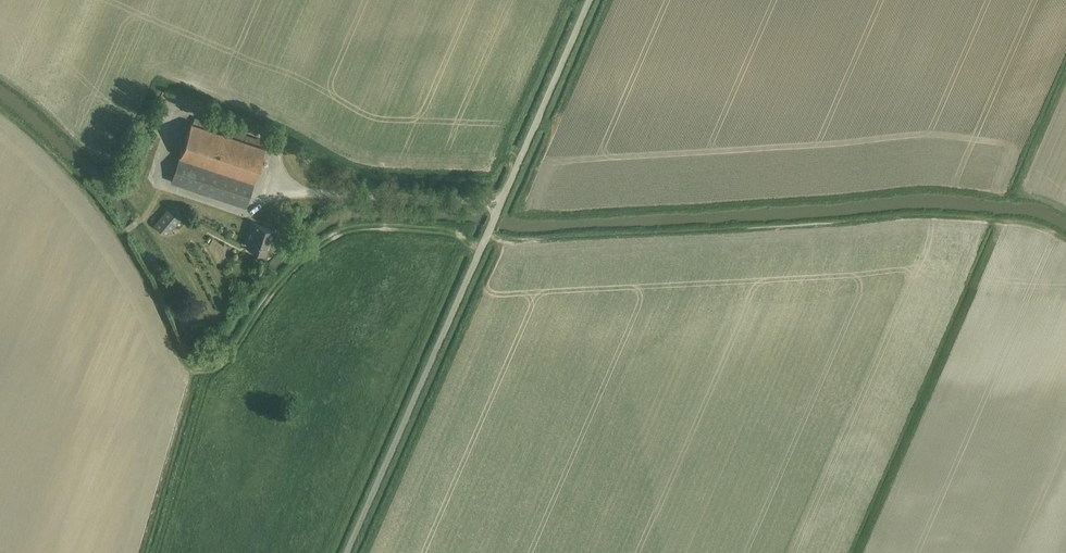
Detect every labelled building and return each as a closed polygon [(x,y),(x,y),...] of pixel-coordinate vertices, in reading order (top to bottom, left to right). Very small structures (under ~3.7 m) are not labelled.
[(266,148),(255,144),(191,123),(180,156),(172,182),(246,207),(266,148)] [(316,196),(330,195),(329,188),(316,188),(316,196)] [(167,235),(184,215),(172,204),(154,224),(167,235)] [(246,246),(255,249),(265,252),(273,229),(254,223),(246,246)]
